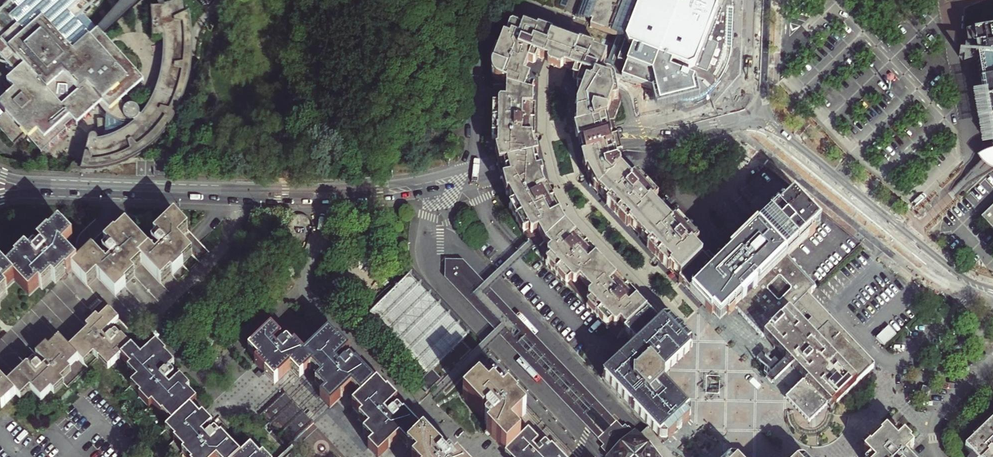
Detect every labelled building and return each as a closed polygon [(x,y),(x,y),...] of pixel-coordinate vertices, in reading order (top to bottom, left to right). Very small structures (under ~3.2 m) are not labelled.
[(116,8),(97,30),(83,15),(87,15),(91,11),(91,6),(95,7),(100,3),(100,0),(15,0),(11,3),(8,3),(3,7),(3,10),(0,10),(0,59),(8,67),(15,75),(22,83),(14,91),(6,98),(0,104),(0,109),(5,115),(0,120),(0,131),(14,146),(25,136),(41,154),(45,154),(49,151),(49,147),(54,147),(58,143),(58,139),(62,139),(66,136),(66,131),(72,126),(76,126),(98,107),(101,104),(106,109),(105,117),(105,121),(97,121),(98,142),(97,142),(97,141),(96,139),(93,138),(91,138),(89,140),(84,162),(77,160),(65,173),(95,173),(102,172),(110,170),(123,166),(137,158),(145,153),(154,144),(163,132),(176,113),(182,101),(187,85),(190,71),(193,56),(194,33),(192,16),(187,17),(186,0),(182,0),(173,5),(173,7),(165,8),(163,0),(155,0),(159,10),(151,10),(153,43),(162,42),(162,40),(163,40),(163,51),(163,61),(160,76),(157,85),(151,99),(147,108),(137,124),(132,128),(129,128),(129,127),(131,126),(131,124),(136,123),(138,120),(139,116),(139,113),(136,110),(133,108),(129,108),(126,109),(120,102),(143,82),(135,74),(103,37),(122,19),(142,0),(124,0),(116,8)] [(529,1),(540,5),(539,7),(544,9),(545,7),(590,24),(588,29),(616,39),(616,38),(631,0),(529,0),(529,1)] [(625,41),(622,47),(614,44),(612,47),(608,50),(610,55),(608,61),(605,60),(599,76),(609,80),(610,76),(674,101),(676,96),(686,100),(689,100),(694,98),(696,94),(697,91),(696,88),(695,85),(692,83),(704,53),(725,0),(640,0),(625,41)] [(625,41),(640,0),(631,0),(616,38),(625,41)] [(584,86),(581,92),(574,110),(573,120),(576,132),(613,123),(612,122),(619,104),(617,100),(616,99),(613,85),(609,80),(599,76),(605,60),(562,44),(549,39),(508,23),(491,69),(492,76),(494,80),(493,92),(492,139),(497,139),(497,151),(496,151),(496,152),(532,143),(532,98),(530,97),(532,91),(526,88),(528,81),(522,78),(527,65),(532,67),(533,67),(534,66),(536,60),(552,67),(573,75),(571,82),(578,84),(584,86)] [(959,37),(958,57),(976,57),(980,81),(978,82),(990,152),(992,152),(992,32),(959,37)] [(625,41),(616,38),(616,39),(614,44),(622,47),(625,41)] [(15,75),(8,67),(6,71),(15,75)] [(22,83),(15,75),(7,82),(14,91),(22,83)] [(101,104),(98,107),(105,117),(106,109),(101,104)] [(583,160),(586,174),(623,165),(619,151),(613,152),(612,149),(610,149),(610,148),(608,144),(611,143),(610,139),(616,137),(615,132),(613,123),(576,132),(579,147),(581,155),(583,160)] [(501,181),(505,194),(543,185),(541,177),(539,171),(538,165),(537,163),(536,157),(534,151),(532,143),(496,152),(494,152),(496,161),(498,167),(502,165),(504,173),(506,180),(501,181)] [(623,165),(586,174),(588,186),(607,205),(628,228),(648,249),(655,256),(654,258),(659,264),(660,262),(669,271),(679,281),(706,254),(696,244),(698,243),(677,220),(675,222),(656,201),(657,199),(636,177),(635,179),(623,165)] [(746,224),(753,231),(783,203),(785,204),(793,197),(800,205),(802,203),(814,216),(812,218),(820,226),(812,233),(814,235),(785,262),(813,291),(820,284),(818,282),(859,243),(816,209),(816,210),(807,203),(808,202),(766,169),(744,191),(726,208),(743,226),(746,224)] [(536,252),(546,263),(545,264),(566,286),(568,285),(587,306),(586,307),(607,329),(609,328),(612,331),(618,338),(624,334),(646,312),(636,301),(628,293),(623,287),(615,279),(596,259),(574,236),(565,226),(562,221),(559,215),(544,188),(543,185),(505,194),(505,196),(508,196),(513,206),(508,208),(523,235),(525,233),(530,242),(531,244),(534,249),(536,247),(538,250),(536,252)] [(544,188),(559,215),(561,214),(546,187),(544,188)] [(735,309),(763,339),(805,298),(813,291),(785,262),(814,235),(812,233),(820,226),(812,218),(814,216),(802,203),(800,205),(793,197),(785,204),(783,203),(753,231),(717,266),(706,254),(679,281),(701,305),(709,314),(711,312),(721,322),(735,309)] [(626,229),(628,228),(607,205),(605,207),(626,229)] [(982,218),(992,230),(992,208),(982,218)] [(96,253),(85,263),(81,267),(76,271),(85,282),(95,272),(119,298),(129,288),(121,280),(130,271),(142,261),(161,281),(171,271),(175,276),(182,270),(185,266),(181,262),(191,253),(177,237),(187,227),(177,216),(158,237),(160,241),(155,245),(156,247),(163,254),(159,258),(153,251),(152,252),(133,232),(123,241),(118,236),(108,246),(112,249),(107,254),(107,256),(114,264),(110,268),(96,253)] [(8,292),(18,282),(33,297),(43,288),(42,287),(52,278),(54,280),(64,270),(70,277),(76,271),(81,267),(66,252),(76,242),(63,228),(53,238),(52,237),(42,246),(51,256),(50,257),(45,253),(42,256),(39,252),(37,252),(33,257),(29,253),(19,263),(24,268),(14,277),(0,263),(0,300),(8,292)] [(576,234),(574,236),(596,259),(598,257),(576,234)] [(655,256),(648,249),(646,250),(654,258),(655,256)] [(521,322),(462,260),(444,261),(444,277),(560,399),(578,382),(521,322)] [(667,273),(669,271),(660,262),(659,264),(667,273)] [(473,282),(459,268),(455,268),(451,271),(452,275),(482,308),(490,307),(490,301),(478,288),(477,289),(472,283),(473,282)] [(623,287),(625,285),(617,277),(615,279),(623,287)] [(469,338),(412,278),(366,321),(423,382),(436,370),(445,380),(437,387),(447,397),(471,373),(462,364),(482,344),(473,334),(469,338)] [(628,293),(636,301),(638,300),(630,291),(628,293)] [(779,366),(765,351),(757,359),(771,373),(766,379),(771,385),(790,367),(804,382),(786,400),(809,424),(827,406),(830,409),(872,369),(805,298),(763,339),(784,361),(779,366)] [(81,360),(92,350),(101,360),(105,357),(114,367),(124,357),(135,348),(125,337),(124,339),(119,333),(110,342),(105,337),(122,322),(102,301),(93,310),(102,321),(93,330),(72,350),(63,340),(52,350),(42,359),(50,367),(46,371),(38,363),(36,363),(31,367),(30,366),(10,386),(0,375),(0,376),(0,394),(10,405),(19,395),(20,396),(31,387),(44,401),(64,382),(62,379),(81,360)] [(635,346),(601,379),(645,425),(646,424),(663,443),(694,415),(661,380),(695,347),(677,328),(666,317),(658,324),(646,312),(624,334),(635,346)] [(338,365),(351,353),(342,343),(339,346),(329,336),(307,357),(297,347),(295,349),(291,344),(289,344),(281,352),(277,347),(283,341),(274,331),(254,349),(263,360),(259,364),(264,369),(268,373),(271,370),(282,381),(297,366),(306,376),(314,369),(333,389),(323,399),(332,409),(353,389),(358,394),(363,399),(355,407),(364,418),(362,420),(371,431),(366,436),(375,445),(371,450),(378,456),(383,456),(402,439),(405,443),(411,450),(410,451),(415,456),(444,456),(438,450),(419,430),(415,426),(414,427),(405,417),(401,414),(398,413),(391,420),(386,416),(399,404),(390,394),(388,395),(379,385),(377,386),(372,380),(368,376),(366,377),(356,366),(352,361),(343,369),(338,365)] [(225,340),(211,334),(203,348),(212,352),(218,340),(223,343),(225,340)] [(143,397),(152,408),(155,405),(165,415),(170,410),(179,420),(173,427),(182,437),(177,442),(187,452),(190,450),(197,456),(223,456),(224,456),(225,456),(263,456),(253,447),(243,456),(224,436),(223,437),(219,433),(217,432),(209,439),(205,435),(212,428),(205,421),(193,408),(199,401),(181,381),(173,389),(171,387),(169,385),(177,377),(176,375),(172,371),(173,370),(164,360),(169,354),(159,344),(145,358),(135,348),(124,357),(143,377),(139,382),(148,393),(143,397)] [(578,382),(560,399),(599,440),(602,437),(605,434),(587,415),(593,409),(611,428),(614,426),(617,422),(578,382)] [(930,387),(923,385),(921,396),(928,398),(930,387)] [(519,424),(524,419),(514,410),(519,405),(510,395),(504,399),(495,389),(485,399),(475,389),(465,398),(484,418),(491,412),(492,413),(487,418),(490,421),(487,425),(487,426),(492,431),(489,433),(494,439),(508,453),(507,454),(510,456),(561,456),(553,448),(552,450),(547,445),(545,445),(538,453),(534,448),(539,443),(530,433),(528,434),(519,424)] [(317,425),(289,395),(266,416),(294,446),(317,425)] [(637,433),(636,432),(634,434),(632,432),(633,431),(629,427),(628,428),(625,426),(623,428),(617,422),(614,426),(611,428),(593,409),(587,415),(605,434),(602,437),(599,440),(603,444),(604,446),(601,449),(608,455),(606,456),(659,456),(637,433)] [(973,438),(975,440),(965,450),(972,456),(992,456),(992,418),(973,438)] [(907,456),(913,449),(909,445),(904,439),(892,427),(887,432),(864,453),(860,456),(908,456),(907,456)] [(864,453),(887,432),(885,431),(879,436),(878,437),(868,446),(869,446),(863,452),(864,453)]
